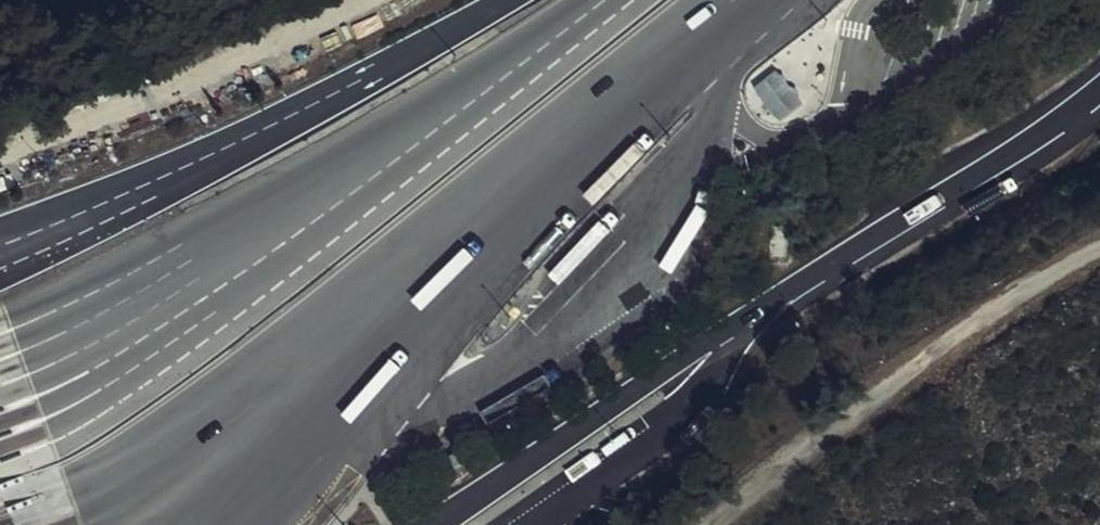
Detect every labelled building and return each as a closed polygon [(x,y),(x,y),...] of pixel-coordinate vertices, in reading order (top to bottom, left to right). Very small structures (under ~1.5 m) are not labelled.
[(775,72),(753,91),(778,123),(801,104),(798,100),(798,97),(798,93),(795,91),(793,89),(789,88),(787,86),(786,83),(785,81),(784,78),(782,76),(779,76),(777,74),(775,72)]
